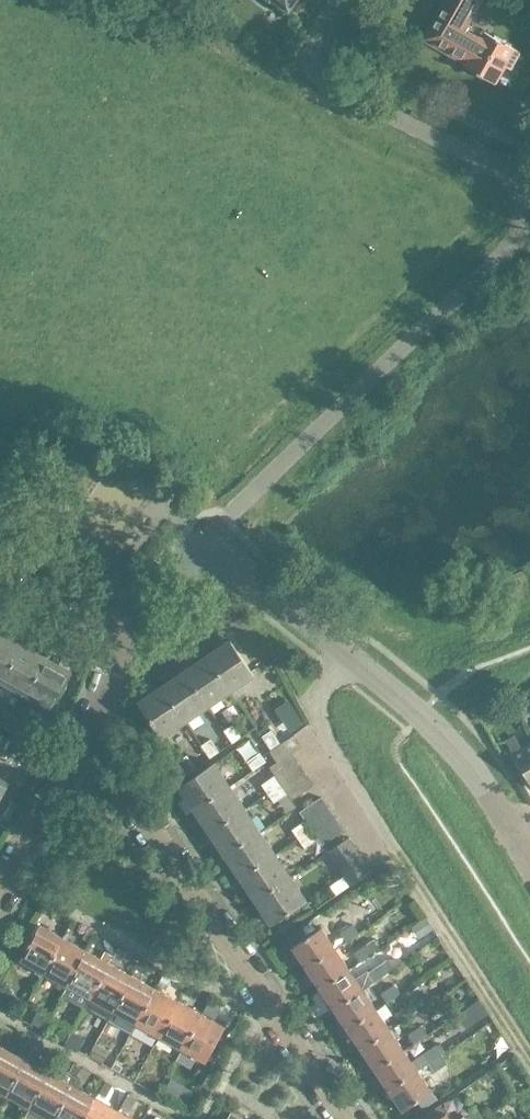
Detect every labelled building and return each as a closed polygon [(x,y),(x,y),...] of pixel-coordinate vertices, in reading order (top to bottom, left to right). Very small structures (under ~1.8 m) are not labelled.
[(443,6),(442,5),(436,15),(438,16),(425,38),(467,62),(466,66),(495,82),(504,65),(510,68),(520,51),(485,31),(484,33),(469,25),(471,21),(465,18),(472,7),(477,10),(483,0),(446,0),(443,6)] [(3,680),(23,642),(0,630),(0,678),(3,680)] [(231,639),(207,655),(231,689),(254,674),(231,639)] [(23,642),(3,680),(26,693),(47,655),(23,642)] [(47,655),(26,693),(51,706),(72,668),(47,655)] [(185,670),(208,705),(231,689),(207,655),(185,670)] [(185,670),(162,685),(186,720),(208,705),(185,670)] [(162,685),(139,701),(163,736),(186,720),(162,685)] [(7,728),(15,713),(7,708),(0,721),(0,724),(7,728)] [(25,718),(15,713),(7,728),(17,733),(25,718)] [(243,734),(236,722),(226,729),(234,741),(243,734)] [(264,735),(273,748),(282,742),(273,728),(264,735)] [(13,739),(3,734),(0,740),(0,750),(6,753),(13,739)] [(278,761),(292,751),(302,745),(295,734),(271,750),(278,761)] [(522,748),(515,736),(507,741),(529,781),(529,743),(522,748)] [(221,749),(212,737),(203,744),(211,755),(221,749)] [(299,761),(292,751),(278,761),(271,766),(276,775),(277,776),(299,761)] [(267,761),(261,752),(248,761),(255,770),(267,761)] [(189,754),(179,760),(186,771),(196,765),(189,754)] [(306,772),(299,761),(277,776),(282,784),(285,788),(306,772)] [(196,808),(231,785),(215,762),(180,785),(196,808)] [(314,784),(306,772),(285,788),(289,793),(293,799),(314,784)] [(263,784),(269,792),(282,784),(277,776),(276,775),(263,784)] [(10,781),(0,776),(0,799),(10,781)] [(282,784),(269,792),(276,802),(289,793),(285,788),(282,784)] [(231,785),(196,808),(211,831),(246,808),(231,785)] [(307,820),(308,821),(329,806),(322,796),(300,810),(307,820)] [(337,817),(329,806),(308,821),(313,829),(315,832),(337,817)] [(246,808),(211,831),(226,854),(261,830),(246,808)] [(344,829),(337,817),(315,832),(319,838),(323,843),(344,829)] [(294,828),(300,837),(313,829),(308,821),(307,820),(294,828)] [(319,838),(315,832),(313,829),(300,837),(307,847),(319,838)] [(261,830),(226,854),(241,876),(276,853),(261,830)] [(357,847),(350,837),(328,851),(335,862),(357,847)] [(357,847),(335,862),(342,872),(364,857),(357,847)] [(276,853),(241,876),(256,899),(291,876),(276,853)] [(342,872),(344,875),(350,884),(372,869),(364,857),(342,872)] [(350,884),(344,875),(331,884),(338,893),(350,884)] [(291,876),(256,899),(272,922),(306,899),(291,876)] [(420,938),(433,929),(425,917),(412,926),(420,938)] [(353,923),(340,932),(347,941),(360,932),(353,923)] [(45,971),(64,937),(40,924),(21,958),(45,971)] [(307,967),(335,948),(321,927),(292,946),(307,967)] [(64,937),(45,971),(68,984),(87,950),(64,937)] [(367,943),(354,952),(361,962),(374,953),(367,943)] [(335,948),(307,967),(320,987),(349,968),(335,948)] [(91,996),(110,962),(87,950),(68,984),(63,993),(86,1005),(91,996)] [(369,971),(375,980),(403,961),(400,957),(388,959),(369,971)] [(114,1009),(132,975),(110,962),(91,996),(114,1009)] [(349,968),(320,987),(334,1008),(363,988),(375,980),(369,971),(357,980),(349,968)] [(132,975),(114,1009),(137,1021),(155,987),(132,975)] [(405,976),(381,992),(388,1002),(412,985),(405,976)] [(155,987),(137,1021),(160,1034),(178,1000),(155,987)] [(363,988),(334,1008),(348,1028),(377,1008),(363,988)] [(458,1014),(467,1028),(489,1013),(480,999),(458,1014)] [(178,1000),(160,1034),(183,1046),(201,1012),(178,1000)] [(407,1004),(395,1013),(402,1023),(414,1015),(407,1004)] [(377,1008),(348,1028),(361,1048),(390,1028),(377,1008)] [(201,1012),(183,1046),(206,1059),(225,1025),(201,1012)] [(422,1025),(409,1034),(415,1042),(428,1033),(422,1025)] [(0,1031),(0,1037),(5,1040),(10,1031),(2,1028),(0,1031)] [(390,1028),(361,1048),(375,1068),(404,1049),(390,1028)] [(499,1029),(486,1037),(497,1054),(510,1045),(499,1029)] [(431,1060),(438,1070),(475,1045),(468,1035),(446,1050),(431,1060)] [(426,1052),(431,1060),(446,1050),(441,1042),(426,1052)] [(0,1053),(0,1090),(7,1094),(27,1059),(4,1046),(0,1053)] [(404,1049),(375,1068),(389,1088),(431,1060),(426,1052),(412,1061),(404,1049)] [(27,1059),(7,1094),(30,1107),(50,1072),(49,1071),(54,1063),(39,1055),(35,1063),(27,1059)] [(431,1060),(389,1088),(403,1109),(414,1102),(420,1110),(437,1098),(432,1090),(424,1079),(438,1070),(431,1060)] [(73,1084),(77,1076),(63,1068),(58,1076),(50,1072),(30,1107),(26,1115),(33,1118),(44,1118),(46,1115),(53,1118),(54,1118),(73,1084)] [(113,1084),(105,1080),(100,1090),(107,1094),(113,1084)] [(54,1118),(84,1118),(96,1097),(73,1084),(54,1118)] [(119,1110),(96,1097),(84,1118),(114,1118),(119,1110)] [(466,1115),(468,1118),(481,1118),(484,1117),(478,1108),(466,1115)] [(119,1110),(114,1118),(136,1118),(119,1110)] [(246,1118),(231,1110),(226,1118),(246,1118)]
